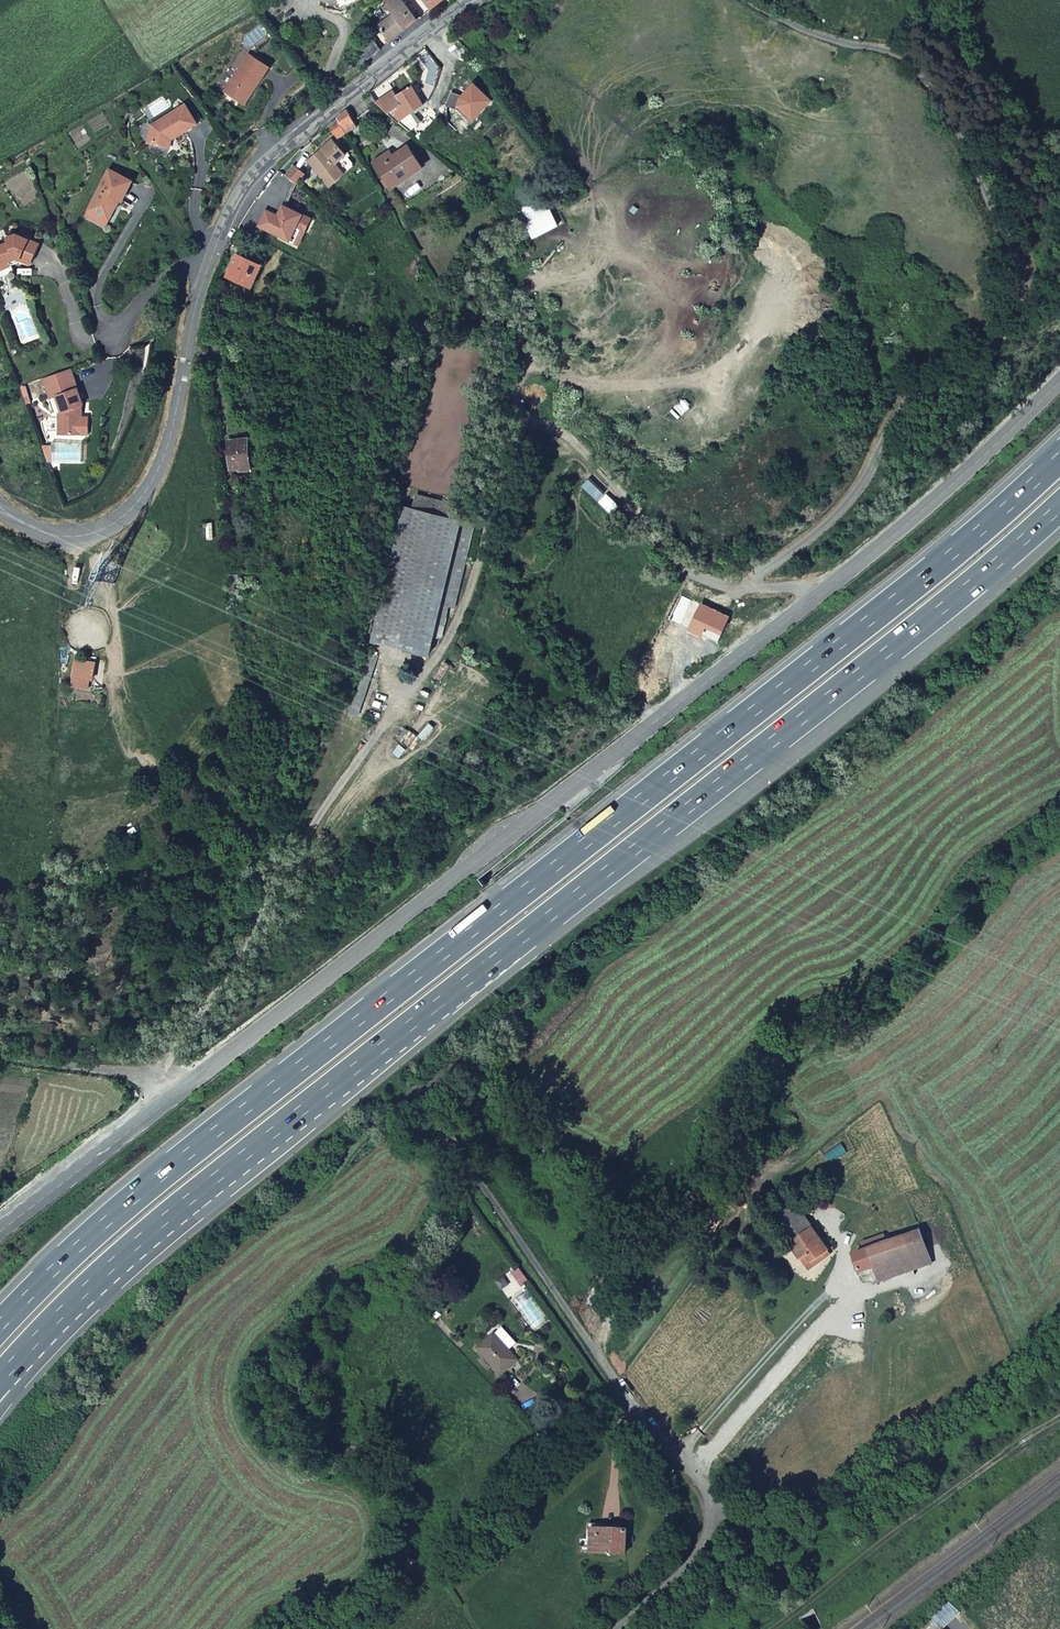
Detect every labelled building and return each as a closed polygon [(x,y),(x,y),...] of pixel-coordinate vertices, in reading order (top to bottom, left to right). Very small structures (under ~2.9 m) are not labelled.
[(390,41),(418,19),(403,0),(390,0),(384,4),(391,13),(377,24),(390,41)] [(430,9),(442,0),(423,0),(430,9)] [(362,64),(380,49),(370,37),(352,51),(362,64)] [(248,57),(224,95),(243,107),(255,89),(256,90),(268,71),(248,57)] [(455,96),(450,110),(461,114),(476,127),(496,105),(477,88),(466,100),(455,96)] [(411,119),(414,117),(426,108),(414,91),(398,100),(411,119)] [(378,107),(411,135),(421,127),(414,117),(411,119),(398,100),(395,96),(378,107)] [(170,143),(195,126),(183,107),(150,128),(148,138),(155,140),(154,149),(168,152),(170,143)] [(342,130),(350,143),(362,135),(354,122),(342,130)] [(342,148),(350,143),(342,130),(335,134),(342,148)] [(337,174),(348,166),(336,147),(310,166),(322,184),(321,185),(329,198),(345,187),(345,186),(337,174)] [(379,173),(402,198),(429,175),(412,154),(399,165),(394,160),(379,173)] [(357,179),(348,166),(337,174),(345,186),(345,187),(357,179)] [(297,175),(290,184),(299,192),(307,182),(297,175)] [(108,177),(89,216),(109,226),(119,206),(121,207),(131,187),(108,177)] [(541,196),(522,205),(528,219),(547,210),(541,196)] [(528,219),(523,221),(532,238),(558,226),(550,209),(547,210),(528,219)] [(269,218),(261,233),(291,250),(298,237),(307,242),(314,229),(288,215),(283,225),(281,224),(269,218)] [(106,232),(109,226),(89,216),(86,222),(106,232)] [(41,245),(18,235),(9,239),(11,244),(0,248),(0,279),(15,273),(13,266),(21,263),(22,260),(33,265),(41,245)] [(298,237),(291,250),(300,254),(307,242),(298,237)] [(239,260),(230,286),(253,293),(262,268),(254,265),(255,261),(249,259),(247,263),(239,260)] [(83,404),(84,403),(72,369),(44,379),(50,397),(57,394),(62,410),(60,411),(60,433),(79,433),(79,416),(77,412),(83,410),(83,404)] [(224,439),(228,470),(238,469),(239,471),(250,470),(246,437),(224,439)] [(53,445),(44,445),(50,462),(52,462),(53,445)] [(414,493),(411,507),(461,519),(464,505),(414,493)] [(369,642),(428,656),(432,637),(441,639),(448,606),(455,608),(475,523),(461,519),(411,507),(402,505),(369,642)] [(730,614),(692,597),(680,624),(702,634),(706,624),(722,631),(730,614)] [(348,713),(357,716),(378,655),(369,652),(348,713)] [(94,661),(73,659),(70,686),(89,688),(89,679),(92,679),(94,661)] [(791,1248),(813,1233),(795,1209),(773,1225),(791,1248)] [(932,1262),(921,1231),(886,1244),(874,1249),(871,1241),(860,1245),(863,1252),(852,1256),(859,1274),(874,1268),(879,1283),(932,1262)] [(807,1257),(812,1264),(828,1252),(814,1232),(813,1233),(791,1248),(790,1249),(800,1262),(807,1257)] [(874,1249),(886,1244),(883,1236),(871,1241),(874,1249)] [(800,1262),(805,1270),(812,1264),(807,1257),(800,1262)] [(519,1276),(515,1281),(521,1287),(526,1281),(519,1276)] [(480,1346),(502,1372),(509,1366),(507,1364),(516,1356),(495,1333),(480,1346)] [(625,1553),(626,1531),(587,1530),(587,1543),(593,1543),(592,1552),(625,1553)]
